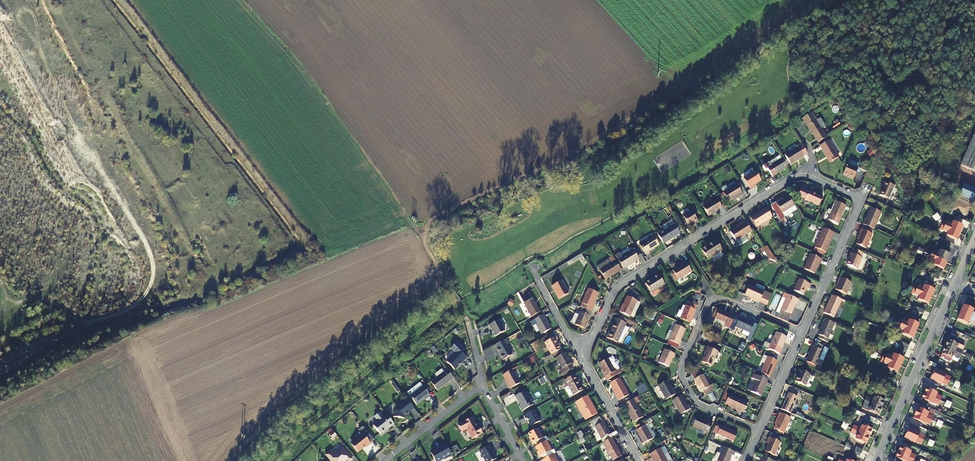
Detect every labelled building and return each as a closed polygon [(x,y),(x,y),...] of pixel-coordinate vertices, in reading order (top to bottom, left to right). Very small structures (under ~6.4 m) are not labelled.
[(829,138),(830,137),(825,129),(820,121),(815,113),(807,118),(811,126),(810,127),(821,143),(829,138)] [(828,127),(823,119),(820,121),(825,129),(828,127)] [(961,164),(974,171),(974,132),(961,164)] [(833,163),(841,157),(830,141),(822,146),(833,163)] [(800,148),(787,156),(793,165),(806,157),(806,156),(810,154),(803,144),(799,146),(800,148)] [(784,171),(790,168),(785,159),(769,169),(775,178),(778,176),(778,175),(782,173),(781,172),(784,171)] [(856,179),(861,169),(850,165),(846,174),(856,179)] [(863,182),(869,184),(873,173),(867,171),(863,182)] [(758,172),(747,180),(754,190),(758,188),(757,186),(764,181),(758,172)] [(891,198),(896,186),(888,182),(882,195),(891,198)] [(965,184),(964,184),(960,195),(973,201),(974,202),(974,188),(965,184)] [(731,203),(735,201),(741,197),(742,198),(745,196),(739,186),(725,194),(731,203)] [(811,192),(804,189),(801,196),(808,199),(807,200),(813,203),(814,202),(822,206),(826,198),(816,193),(816,192),(812,190),(811,192)] [(973,201),(960,195),(957,200),(971,206),(973,201)] [(797,206),(792,197),(783,202),(782,201),(775,206),(781,216),(785,214),(788,217),(800,210),(797,206)] [(715,202),(706,209),(711,217),(720,211),(720,210),(724,208),(720,200),(716,203),(715,202)] [(954,215),(956,211),(967,215),(971,206),(957,200),(951,214),(954,215)] [(840,225),(848,206),(837,202),(836,205),(833,211),(831,210),(829,214),(833,216),(831,221),(840,225)] [(884,212),(874,208),(866,225),(876,229),(884,212)] [(776,219),(770,209),(754,219),(759,229),(776,219)] [(686,218),(692,227),(696,224),(698,226),(701,223),(694,213),(686,218)] [(756,232),(750,221),(746,224),(747,225),(735,233),(740,242),(756,232)] [(953,224),(944,221),(943,224),(943,225),(960,233),(963,226),(954,222),(953,224)] [(949,233),(948,235),(958,239),(960,233),(943,225),(943,224),(941,229),(949,233)] [(683,232),(679,225),(667,233),(665,230),(658,235),(665,245),(672,241),(672,242),(683,235),(681,233),(683,232)] [(818,247),(829,252),(837,233),(827,229),(818,247)] [(859,244),(869,248),(875,234),(864,229),(863,233),(864,234),(859,244)] [(662,247),(656,237),(641,247),(648,257),(651,254),(662,247)] [(706,251),(712,261),(727,251),(720,241),(716,244),(717,245),(706,251)] [(770,254),(775,251),(772,246),(767,249),(770,254)] [(866,252),(857,248),(855,252),(854,252),(852,257),(853,258),(850,265),(860,269),(860,268),(863,270),(865,269),(868,261),(864,259),(865,257),(864,257),(866,252)] [(940,254),(931,250),(930,254),(948,262),(951,255),(941,251),(940,254)] [(636,264),(635,263),(641,259),(636,251),(624,259),(622,255),(618,257),(626,270),(636,264)] [(779,258),(775,251),(770,254),(774,259),(774,260),(781,263),(783,259),(779,258)] [(825,259),(814,254),(808,268),(818,273),(823,262),(824,263),(825,259)] [(948,262),(930,254),(928,258),(936,262),(935,264),(945,269),(948,262)] [(586,260),(584,257),(570,265),(572,268),(586,260)] [(678,271),(683,280),(697,271),(690,262),(686,264),(687,266),(678,271)] [(623,273),(617,264),(602,273),(607,283),(611,280),(619,274),(620,275),(623,273)] [(670,285),(663,275),(650,283),(656,293),(670,285)] [(850,293),(855,281),(844,276),(841,283),(842,283),(840,288),(850,293)] [(814,284),(802,278),(797,290),(807,294),(810,287),(812,288),(814,284)] [(562,301),(571,296),(564,283),(554,289),(556,293),(557,293),(562,301)] [(748,294),(771,304),(775,294),(753,284),(748,294)] [(924,288),(916,285),(915,288),(932,296),(935,290),(926,285),(924,288)] [(932,296),(915,288),(913,292),(921,296),(920,298),(929,303),(932,296)] [(599,295),(590,291),(582,310),(584,311),(593,315),(597,307),(595,306),(599,295)] [(802,299),(791,294),(784,309),(794,314),(799,302),(800,303),(802,299)] [(845,298),(835,294),(827,312),(837,316),(845,298)] [(624,314),(633,318),(640,302),(631,297),(624,314)] [(534,320),(543,315),(539,308),(539,309),(535,302),(527,307),(534,320)] [(965,305),(962,312),(974,318),(974,313),(974,312),(974,310),(965,305)] [(699,310),(690,306),(684,319),(693,323),(699,310)] [(733,328),(738,316),(720,308),(716,317),(719,318),(718,321),(733,328)] [(593,315),(584,311),(577,327),(586,331),(593,315)] [(962,312),(959,319),(969,323),(970,320),(974,322),(974,318),(962,312)] [(746,329),(754,332),(758,322),(751,318),(751,319),(739,314),(738,316),(733,328),(738,330),(739,327),(746,330),(746,329)] [(625,343),(628,336),(625,334),(629,327),(630,324),(629,324),(630,321),(622,317),(621,320),(619,320),(617,323),(618,324),(615,331),(615,332),(614,334),(613,333),(610,339),(620,344),(621,343),(623,344),(625,343)] [(547,318),(537,324),(544,338),(554,332),(548,322),(549,321),(547,318)] [(837,322),(828,318),(824,326),(825,327),(822,334),(821,337),(830,341),(832,338),(833,339),(836,334),(832,333),(837,322)] [(917,331),(920,324),(911,319),(909,322),(901,318),(899,322),(917,331)] [(757,334),(762,324),(758,322),(754,332),(757,334)] [(917,331),(899,322),(897,326),(906,330),(904,333),(914,337),(917,331)] [(493,332),(498,340),(507,335),(501,323),(491,329),(493,333),(493,332)] [(690,330),(680,326),(673,341),(684,346),(685,342),(685,341),(690,330)] [(790,336),(779,331),(772,349),(783,353),(786,345),(790,336)] [(959,346),(960,344),(950,339),(947,346),(964,353),(966,350),(965,349),(959,346)] [(559,340),(548,346),(554,357),(564,352),(560,346),(562,345),(559,340)] [(446,361),(455,370),(468,357),(462,352),(465,348),(457,341),(450,349),(454,353),(446,361)] [(742,341),(738,348),(743,351),(746,344),(742,341)] [(831,346),(819,342),(817,346),(816,346),(810,360),(818,364),(821,357),(825,359),(831,346)] [(511,347),(509,343),(497,349),(505,364),(515,358),(509,348),(511,347)] [(954,357),(955,354),(962,357),(964,353),(947,346),(942,357),(952,361),(954,357)] [(712,347),(710,351),(711,352),(709,355),(706,362),(716,366),(722,352),(712,347)] [(679,355),(669,351),(664,364),(672,368),(677,358),(678,358),(679,355)] [(886,353),(884,357),(902,365),(905,358),(895,354),(894,357),(886,353)] [(764,373),(773,377),(780,360),(771,356),(764,373)] [(562,374),(564,379),(569,376),(574,373),(571,369),(573,368),(567,357),(558,361),(565,372),(562,374)] [(899,372),(902,365),(884,357),(882,361),(890,364),(889,367),(899,372)] [(618,363),(616,359),(602,367),(605,372),(605,371),(612,383),(625,375),(621,368),(621,367),(622,365),(621,363),(619,363),(618,363)] [(948,373),(937,368),(935,373),(951,381),(953,377),(947,374),(948,373)] [(454,378),(447,369),(430,382),(437,391),(454,378)] [(816,380),(811,378),(813,374),(803,369),(801,373),(802,373),(801,376),(799,380),(808,385),(808,384),(812,386),(814,385),(816,380)] [(522,386),(515,373),(506,378),(505,378),(511,388),(510,389),(512,392),(513,391),(522,386)] [(951,381),(935,373),(932,379),(943,383),(943,382),(949,385),(951,381)] [(753,391),(763,396),(770,381),(757,374),(755,378),(759,380),(753,391)] [(707,375),(698,379),(704,391),(705,391),(708,395),(718,390),(715,385),(713,386),(707,375)] [(585,393),(583,389),(582,387),(583,386),(582,383),(579,377),(565,385),(569,391),(568,391),(572,399),(575,397),(576,399),(585,393)] [(622,381),(613,386),(621,399),(620,400),(622,403),(631,397),(622,381)] [(670,401),(679,396),(671,382),(662,387),(670,401)] [(635,387),(639,395),(648,391),(644,383),(635,387)] [(430,396),(423,386),(410,396),(416,405),(426,397),(427,398),(430,396)] [(939,393),(928,388),(926,393),(943,400),(944,397),(939,394),(939,393)] [(801,396),(792,392),(784,409),(793,413),(801,396)] [(943,400),(926,393),(924,398),(934,403),(935,402),(941,405),(943,400)] [(535,408),(527,394),(518,399),(517,399),(519,403),(520,403),(523,408),(521,409),(524,414),(526,413),(535,408)] [(747,412),(751,402),(733,394),(729,404),(736,407),(736,408),(747,412)] [(686,396),(676,401),(685,415),(695,409),(693,405),(692,406),(686,396)] [(875,399),(868,396),(866,400),(867,400),(883,407),(886,401),(876,396),(875,399)] [(642,398),(637,401),(627,407),(635,422),(645,417),(639,406),(645,403),(642,398)] [(588,424),(600,417),(597,413),(596,413),(594,410),(595,409),(590,399),(578,406),(588,424)] [(414,408),(407,400),(394,410),(393,417),(404,418),(405,414),(407,412),(408,413),(414,408)] [(872,407),(870,410),(880,414),(883,407),(867,400),(866,400),(865,404),(872,407)] [(930,412),(920,407),(917,412),(934,420),(936,416),(930,413),(930,412)] [(394,424),(386,415),(384,417),(380,412),(374,417),(378,422),(373,426),(380,434),(386,430),(385,429),(386,428),(388,429),(394,424)] [(777,428),(787,432),(794,417),(783,412),(781,416),(782,416),(777,428)] [(934,420),(917,412),(915,417),(926,422),(926,421),(932,424),(934,420)] [(543,424),(537,413),(528,417),(526,418),(528,422),(529,421),(534,429),(543,424)] [(476,422),(473,417),(458,425),(462,432),(466,429),(472,439),(482,433),(479,427),(478,427),(475,423),(476,422)] [(700,417),(696,426),(711,433),(715,422),(712,421),(711,422),(700,417)] [(609,431),(603,420),(593,425),(595,430),(597,429),(604,442),(613,437),(610,433),(610,434),(609,431)] [(640,431),(639,432),(643,438),(642,439),(645,446),(655,440),(648,427),(650,426),(648,423),(639,428),(640,431)] [(870,436),(873,429),(864,425),(862,428),(855,425),(854,428),(870,436)] [(741,433),(724,426),(721,434),(737,441),(741,433)] [(922,431),(911,426),(909,432),(925,439),(927,435),(921,432),(922,431)] [(870,436),(854,428),(852,432),(859,435),(858,438),(867,442),(870,436)] [(546,440),(540,431),(537,433),(542,443),(544,446),(549,443),(550,442),(548,439),(546,440)] [(925,439),(909,432),(906,437),(917,441),(918,441),(924,443),(925,439)] [(542,443),(537,433),(531,436),(534,442),(533,443),(535,447),(537,446),(539,449),(544,446),(542,443)] [(371,444),(363,434),(356,440),(355,440),(351,443),(351,444),(357,453),(365,446),(366,447),(371,444)] [(768,451),(777,455),(783,441),(772,436),(770,442),(771,443),(768,451)] [(624,458),(614,440),(605,445),(614,460),(619,460),(624,458)] [(554,453),(549,443),(544,446),(548,454),(551,459),(556,457),(558,455),(556,451),(554,453)] [(452,456),(446,445),(439,448),(439,449),(437,451),(436,450),(431,453),(435,460),(439,460),(443,459),(444,460),(452,456)] [(489,446),(479,451),(485,460),(493,460),(496,459),(494,454),(493,454),(492,452),(489,446)] [(544,446),(539,449),(538,450),(541,455),(540,456),(542,460),(545,458),(546,460),(548,460),(551,459),(548,454),(544,446)] [(913,451),(902,446),(900,451),(917,459),(919,454),(912,452),(913,451)] [(341,447),(333,454),(330,451),(325,455),(331,460),(346,460),(347,460),(351,460),(352,459),(341,447)] [(726,447),(723,454),(720,460),(732,460),(734,455),(736,455),(738,452),(726,447)] [(662,451),(652,456),(655,460),(655,459),(656,460),(667,460),(662,451)] [(900,451),(898,457),(908,460),(909,460),(910,460),(916,460),(917,459),(900,451)]
